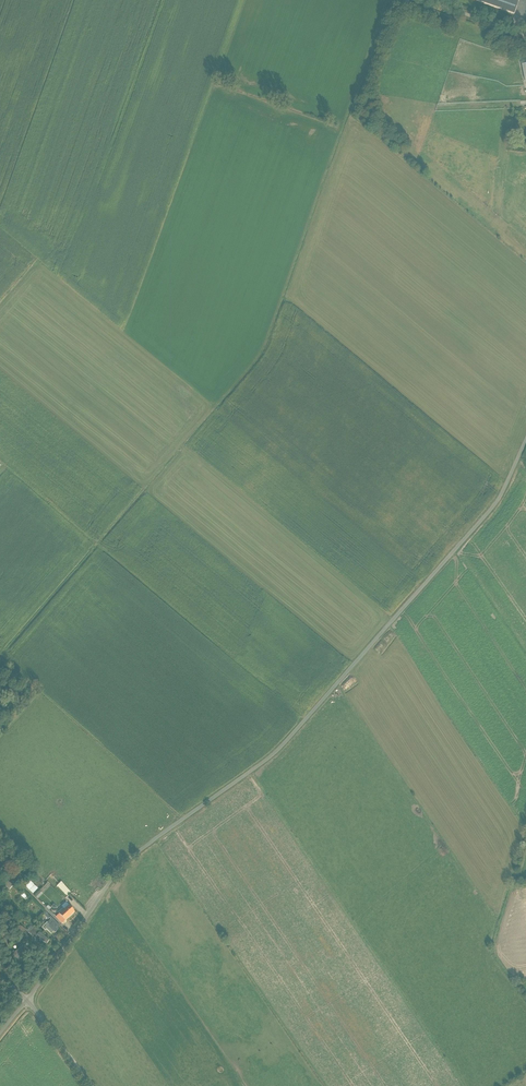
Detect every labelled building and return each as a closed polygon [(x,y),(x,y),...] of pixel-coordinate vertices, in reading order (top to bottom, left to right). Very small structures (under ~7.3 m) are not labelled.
[(472,1),(515,15),(520,0),(473,0),(472,1)] [(8,886),(14,891),(19,885),(13,880),(8,886)] [(31,886),(39,893),(44,888),(36,880),(31,886)] [(67,881),(63,885),(73,895),(77,891),(67,881)] [(38,902),(35,905),(40,911),(43,909),(38,902)] [(66,920),(76,911),(70,905),(60,913),(66,920)] [(51,935),(61,926),(52,917),(43,927),(51,935)] [(47,944),(50,940),(34,927),(29,933),(38,940),(40,938),(47,944)] [(13,954),(19,961),(27,954),(21,947),(13,954)]
